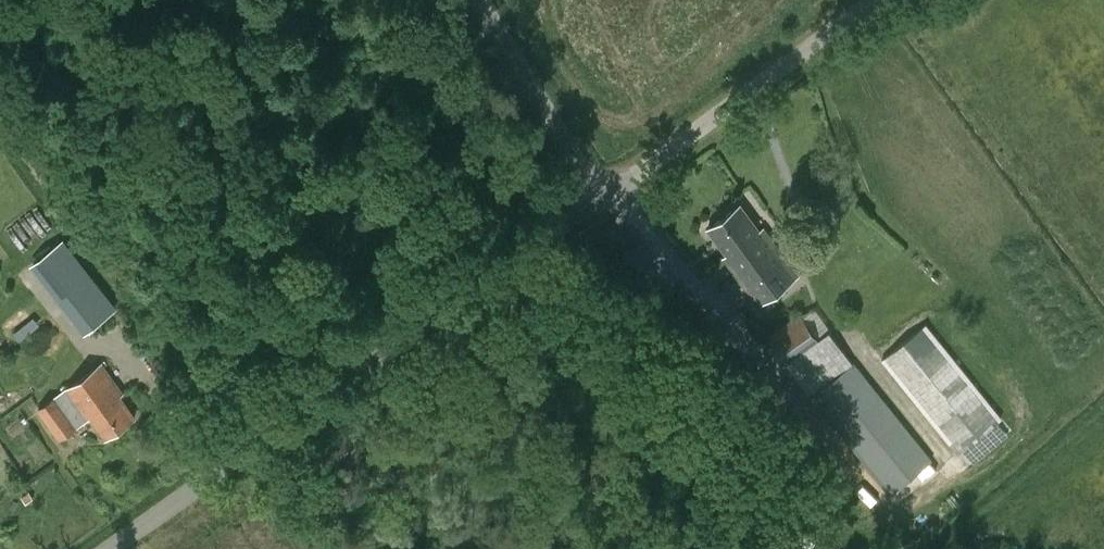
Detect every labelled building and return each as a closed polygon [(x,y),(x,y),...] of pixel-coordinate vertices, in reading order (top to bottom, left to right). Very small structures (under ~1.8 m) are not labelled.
[(724,258),(730,266),(770,238),(764,229),(760,232),(740,205),(708,228),(728,255),(724,258)] [(770,238),(730,266),(758,305),(798,276),(770,238)] [(35,270),(84,340),(116,318),(67,248),(35,270)] [(767,336),(810,394),(853,362),(830,329),(819,337),(800,311),(767,336)] [(39,315),(21,333),(28,341),(47,323),(39,315)] [(958,453),(962,450),(973,463),(1010,433),(999,420),(1001,418),(926,326),(882,359),(958,453)] [(810,397),(891,493),(917,473),(923,481),(937,469),(931,462),(855,363),(810,397)] [(135,418),(120,398),(124,395),(102,364),(69,388),(39,411),(60,439),(91,417),(106,439),(135,418)]
